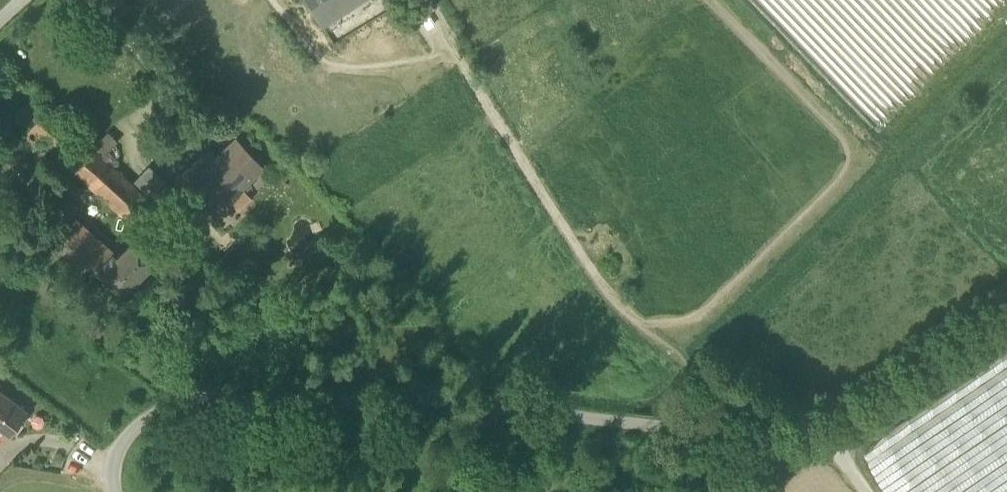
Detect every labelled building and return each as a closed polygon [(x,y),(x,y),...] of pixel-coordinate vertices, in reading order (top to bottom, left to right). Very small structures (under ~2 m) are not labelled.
[(310,10),(325,0),(304,0),(310,10)] [(310,10),(320,26),(361,0),(325,0),(310,10)] [(103,130),(93,150),(107,157),(117,138),(103,130)] [(159,212),(147,201),(133,188),(123,179),(108,165),(81,141),(63,160),(90,184),(105,198),(115,207),(129,219),(142,225),(145,228),(159,212)] [(177,179),(211,216),(262,168),(235,141),(216,160),(208,151),(177,179)] [(149,165),(138,177),(150,188),(161,176),(149,165)] [(60,259),(74,272),(80,264),(85,268),(91,262),(87,259),(100,243),(72,218),(55,238),(37,223),(20,242),(32,252),(52,269),(60,259)] [(137,239),(115,257),(100,243),(87,259),(91,262),(101,270),(121,292),(157,258),(137,239)] [(5,437),(25,410),(0,392),(0,434),(5,437)]
